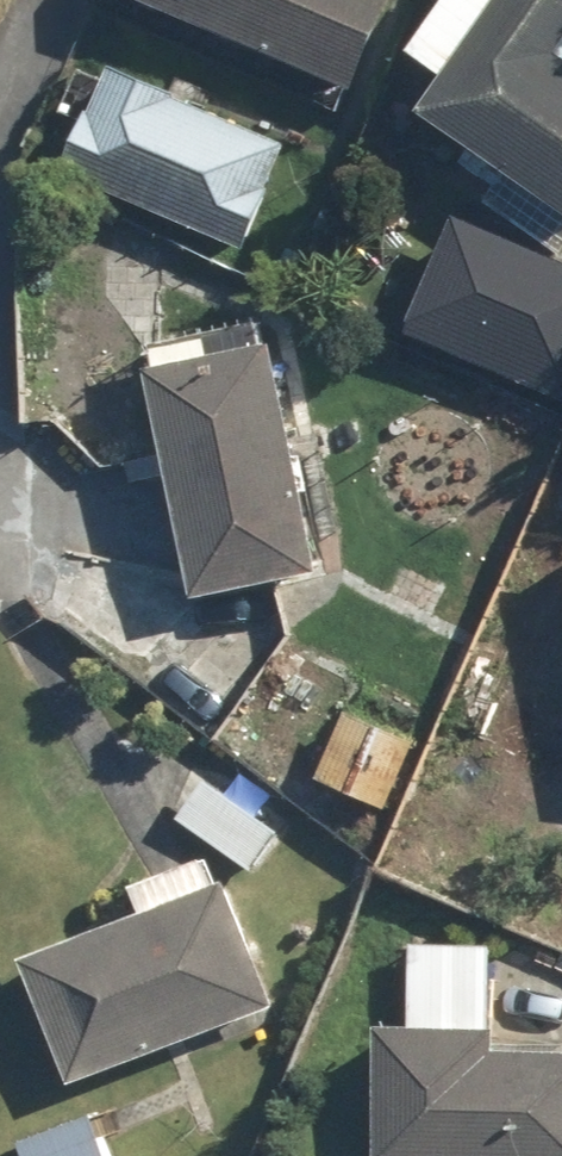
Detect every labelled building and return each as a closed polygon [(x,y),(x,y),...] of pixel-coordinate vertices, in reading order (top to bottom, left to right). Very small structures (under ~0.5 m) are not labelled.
[(357,97),(399,0),(134,0),(357,97)] [(561,212),(561,0),(455,0),(417,53),(451,77),(424,115),(561,212)] [(100,95),(66,177),(250,252),(294,145),(116,72),(105,97),(100,95)] [(457,219),(407,337),(561,403),(561,263),(457,219)] [(211,339),(156,347),(191,596),(323,578),(290,346),(213,357),(211,339)] [(276,1004),(214,860),(139,893),(148,914),(28,966),(81,1089),(276,1004)] [(411,947),(408,1035),(379,1033),(375,1155),(561,1155),(561,1036),(499,1034),(502,950),(411,947)] [(109,1116),(30,1138),(35,1155),(120,1155),(109,1116)]
